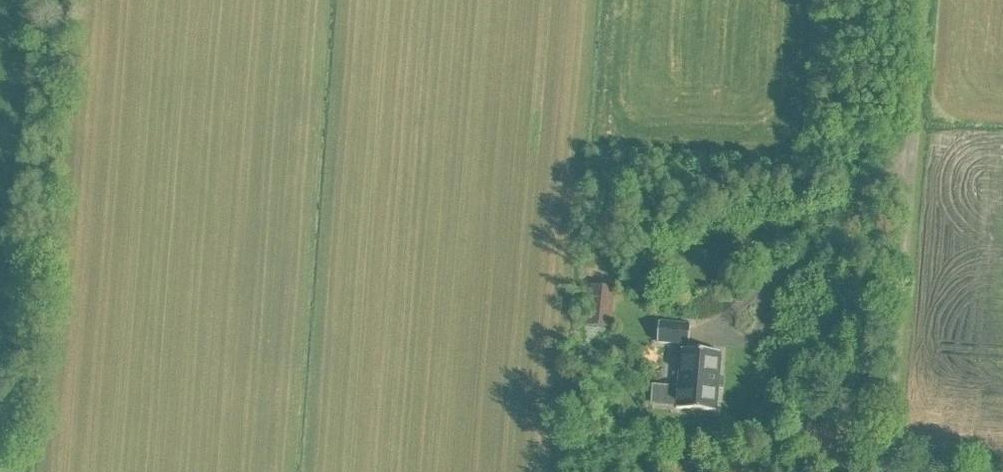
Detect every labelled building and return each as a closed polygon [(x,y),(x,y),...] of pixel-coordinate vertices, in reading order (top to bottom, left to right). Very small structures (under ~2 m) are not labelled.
[(612,328),(616,288),(591,285),(587,326),(612,328)] [(689,344),(691,324),(659,321),(657,341),(682,344),(677,388),(653,386),(652,402),(675,405),(675,408),(715,412),(721,352),(687,349),(688,344),(689,344)]
